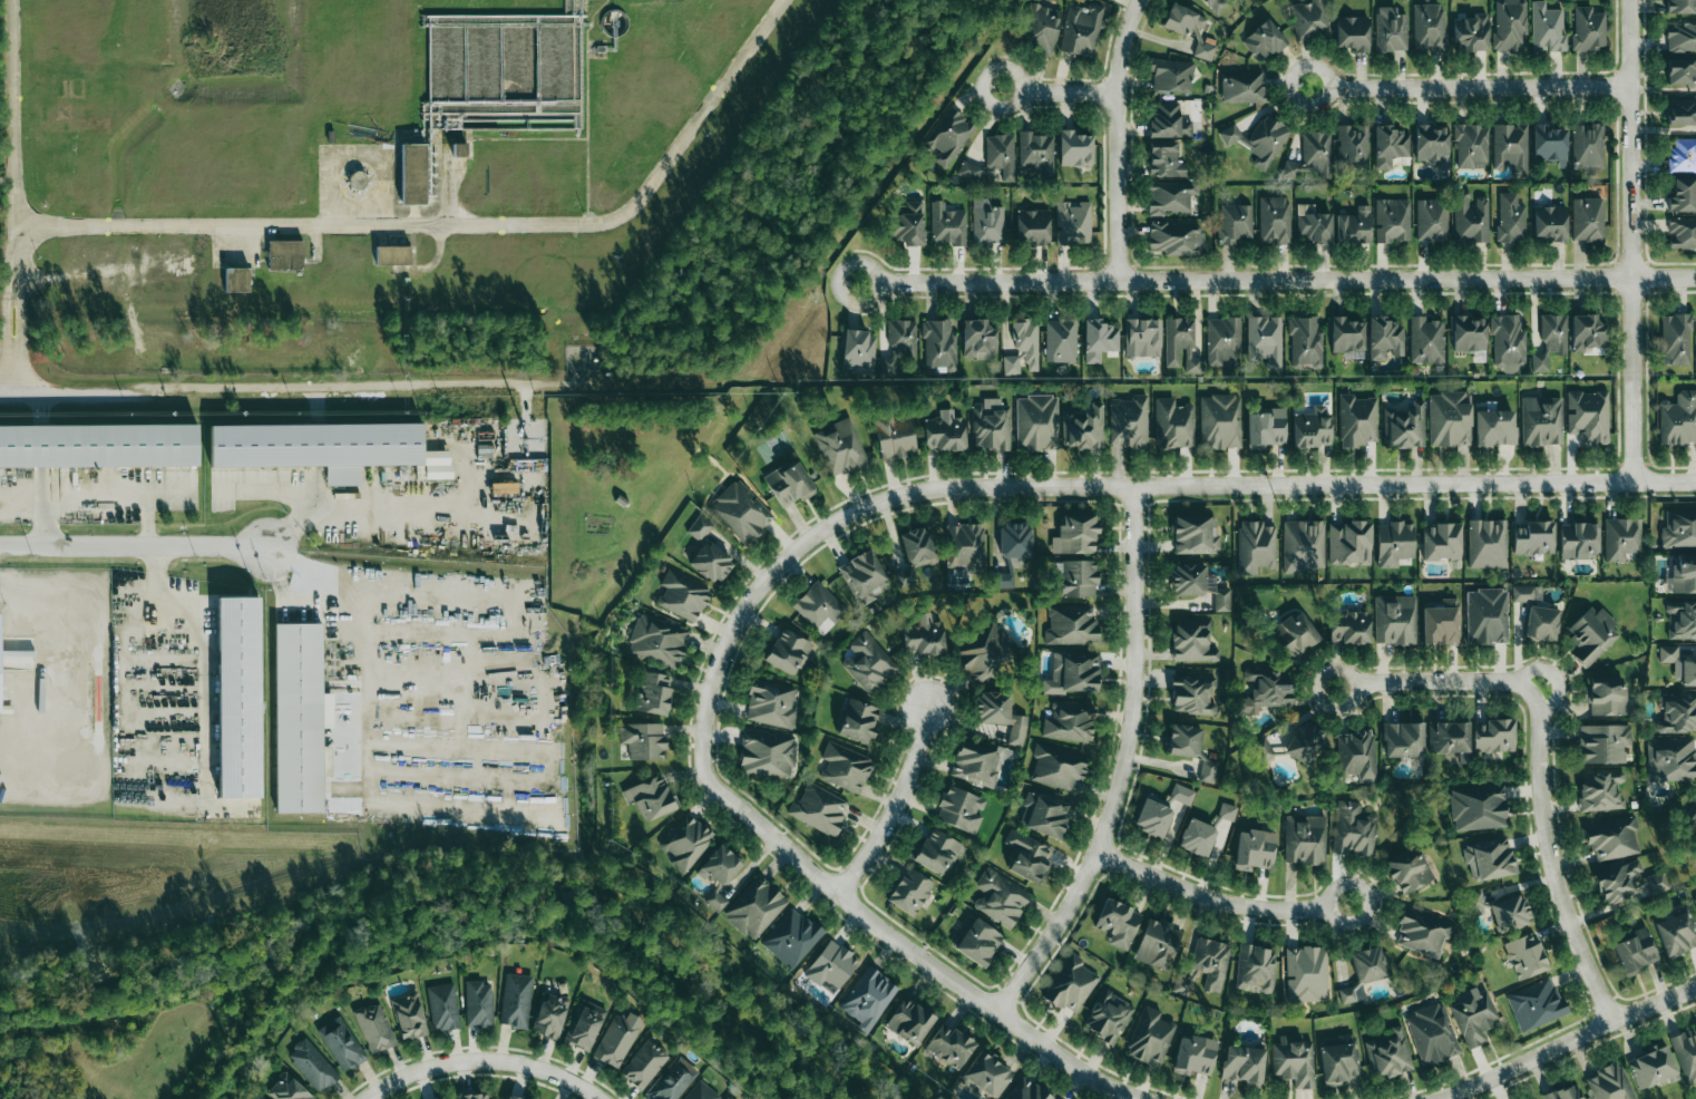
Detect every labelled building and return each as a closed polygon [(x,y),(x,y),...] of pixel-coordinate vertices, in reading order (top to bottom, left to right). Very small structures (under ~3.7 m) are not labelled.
[(1228,3),(1225,0),(1201,0),(1216,15),(1228,3)] [(1294,38),(1328,36),(1326,0),(1311,0),(1311,3),(1293,4),(1294,38)] [(1494,51),(1521,51),(1521,35),(1526,35),(1526,0),(1495,0),(1494,51)] [(1548,51),(1548,52),(1565,51),(1564,9),(1545,10),(1544,0),(1543,0),(1531,0),(1532,51),(1548,51)] [(1666,14),(1695,13),(1695,0),(1666,0),(1666,14)] [(1018,46),(1050,54),(1061,11),(1029,3),(1018,46)] [(1060,52),(1094,57),(1103,6),(1088,3),(1087,9),(1068,6),(1060,52)] [(1413,4),(1414,48),(1430,48),(1430,52),(1445,51),(1444,4),(1413,4)] [(1207,15),(1170,5),(1163,27),(1198,37),(1193,56),(1211,61),(1216,44),(1200,40),(1207,15)] [(1407,51),(1406,14),(1396,14),(1396,6),(1375,6),(1376,51),(1407,51)] [(1606,49),(1605,13),(1592,13),(1592,6),(1573,6),(1574,50),(1606,49)] [(1487,13),(1473,13),(1473,18),(1453,18),(1454,43),(1463,42),(1463,51),(1487,51),(1487,13)] [(1336,17),(1337,47),(1354,46),(1354,52),(1369,52),(1368,16),(1336,17)] [(1243,40),(1262,62),(1287,41),(1267,18),(1243,40)] [(1695,51),(1695,20),(1681,20),(1682,25),(1666,25),(1667,52),(1695,51)] [(1667,59),(1667,84),(1693,84),(1693,76),(1695,76),(1695,59),(1667,59)] [(1193,61),(1150,60),(1150,71),(1153,71),(1153,92),(1193,92),(1193,61)] [(1222,103),(1266,102),(1265,72),(1221,74),(1222,103)] [(1668,98),(1667,125),(1695,126),(1695,99),(1668,98)] [(1151,137),(1192,137),(1192,121),(1180,121),(1180,104),(1150,104),(1151,137)] [(976,125),(947,106),(919,148),(948,168),(976,125)] [(1291,129),(1264,113),(1250,137),(1227,124),(1219,138),(1231,145),(1234,140),(1258,154),(1252,163),(1266,172),(1291,129)] [(1493,124),(1494,168),(1513,167),(1513,175),(1528,174),(1527,123),(1493,124)] [(1558,168),(1566,168),(1567,129),(1547,128),(1547,123),(1534,123),(1533,159),(1558,159),(1558,168)] [(1355,162),(1355,169),(1367,169),(1369,125),(1338,124),(1337,162),(1355,162)] [(1392,169),(1391,157),(1410,157),(1409,131),(1393,132),(1393,124),(1374,125),(1375,169),(1392,169)] [(1416,161),(1448,160),(1447,125),(1415,126),(1416,161)] [(1488,125),(1456,125),(1455,168),(1487,168),(1488,125)] [(1092,165),(1092,135),(1073,134),(1073,129),(1060,129),(1059,165),(1092,165)] [(1019,173),(1054,172),(1053,135),(1031,135),(1031,131),(1018,131),(1019,173)] [(1331,132),(1302,132),(1302,163),(1283,163),(1283,178),(1302,178),(1302,172),(1319,172),(1319,178),(1331,178),(1331,132)] [(1014,178),(1014,135),(986,135),(986,164),(960,164),(960,178),(982,178),(982,174),(994,174),(994,168),(1002,168),(1002,178),(1014,178)] [(1669,138),(1669,171),(1695,172),(1695,138),(1669,138)] [(1177,141),(1148,142),(1149,177),(1186,176),(1186,161),(1177,161),(1177,141)] [(402,204),(426,204),(426,144),(402,144),(402,204)] [(1695,212),(1695,179),(1674,178),(1673,196),(1668,196),(1668,211),(1695,212)] [(1148,182),(1149,215),(1190,214),(1189,195),(1198,195),(1198,181),(1148,182)] [(1489,242),(1489,197),(1476,197),(1476,209),(1468,209),(1468,190),(1454,190),(1453,242),(1489,242)] [(1517,192),(1498,192),(1499,242),(1526,241),(1525,205),(1518,205),(1517,192)] [(1289,196),(1259,197),(1260,244),(1290,243),(1289,196)] [(973,244),(1004,243),(1003,206),(990,207),(989,197),(972,198),(973,244)] [(1572,198),(1573,241),(1603,240),(1602,198),(1572,198)] [(1392,243),(1392,240),(1410,240),(1410,199),(1376,199),(1376,243),(1392,243)] [(1417,242),(1447,241),(1446,199),(1416,199),(1417,242)] [(931,200),(931,244),(966,243),(965,210),(945,210),(944,200),(931,200)] [(922,201),(904,201),(904,216),(891,216),(892,240),(904,240),(904,246),(923,245),(922,201)] [(1090,203),(1069,204),(1069,201),(1055,201),(1057,245),(1091,244),(1090,203)] [(1240,244),(1240,238),(1252,238),(1251,204),(1219,205),(1220,245),(1240,244)] [(1371,205),(1357,205),(1357,215),(1336,214),(1336,242),(1370,243),(1371,205)] [(1296,241),(1331,241),(1332,213),(1310,213),(1311,206),(1297,206),(1296,241)] [(1534,236),(1552,236),(1552,241),(1567,241),(1567,206),(1534,206),(1534,236)] [(1049,210),(1016,210),(1016,241),(1034,241),(1034,245),(1049,245),(1049,210)] [(1668,218),(1668,249),(1695,249),(1695,217),(1668,218)] [(1164,255),(1203,254),(1202,222),(1148,224),(1149,250),(1164,250),(1164,255)] [(302,240),(268,241),(269,271),(303,269),(302,240)] [(376,265),(410,265),(410,246),(376,246),(376,265)] [(225,292),(249,292),(249,267),(225,268),(225,292)] [(1571,315),(1572,352),(1585,352),(1585,348),(1607,347),(1606,324),(1597,324),(1596,314),(1571,315)] [(1662,314),(1662,365),(1691,364),(1690,314),(1662,314)] [(1486,350),(1485,318),(1468,318),(1467,315),(1453,315),(1453,351),(1486,350)] [(1526,369),(1525,330),(1519,330),(1519,315),(1492,315),(1493,370),(1526,369)] [(1566,315),(1541,315),(1542,353),(1532,353),(1532,372),(1549,372),(1548,355),(1567,354),(1566,315)] [(1247,359),(1267,360),(1267,369),(1281,370),(1283,316),(1248,316),(1247,359)] [(1332,351),(1364,351),(1364,321),(1345,321),(1345,316),(1331,316),(1332,351)] [(1388,361),(1388,356),(1403,356),(1404,323),(1388,323),(1388,316),(1370,316),(1369,360),(1388,361)] [(1410,362),(1444,363),(1444,321),(1425,321),(1425,316),(1410,316),(1410,362)] [(1166,317),(1165,367),(1179,367),(1179,348),(1186,348),(1185,373),(1202,373),(1202,357),(1193,357),(1194,318),(1166,317)] [(1206,318),(1208,367),(1223,366),(1223,357),(1241,357),(1240,317),(1206,318)] [(1323,367),(1323,332),(1316,332),(1317,317),(1291,317),(1290,368),(1303,368),(1303,367),(1323,367)] [(962,319),(963,358),(996,358),(995,328),(987,328),(987,319),(962,319)] [(1038,371),(1037,319),(1013,320),(1014,356),(1003,356),(1004,375),(1020,374),(1020,366),(1027,366),(1027,371),(1038,371)] [(1045,319),(1046,362),(1077,361),(1076,319),(1045,319)] [(1126,356),(1161,356),(1160,319),(1125,320),(1126,356)] [(916,320),(889,320),(889,356),(881,356),(881,374),(897,374),(897,356),(916,356),(916,320)] [(956,335),(950,335),(950,320),(924,320),(924,366),(936,366),(936,372),(956,371),(956,335)] [(1084,321),(1085,363),(1101,363),(1101,351),(1119,351),(1118,329),(1112,330),(1112,320),(1084,321)] [(875,332),(844,331),(843,367),(865,367),(865,371),(874,371),(875,332)] [(1688,445),(1688,441),(1695,441),(1695,390),(1676,391),(1677,401),(1658,401),(1659,446),(1688,445)] [(1608,391),(1568,391),(1567,410),(1567,434),(1579,434),(1579,446),(1595,447),(1595,444),(1607,444),(1608,391)] [(1430,446),(1471,445),(1470,392),(1429,392),(1430,446)] [(1109,400),(1111,447),(1148,446),(1146,394),(1131,395),(1131,399),(1109,400)] [(1241,448),(1240,394),(1200,395),(1201,449),(1241,448)] [(1377,445),(1376,398),(1354,398),(1354,394),(1339,394),(1340,445),(1377,445)] [(1016,396),(1017,450),(1057,450),(1057,396),(1016,396)] [(1194,447),(1192,404),(1174,405),(1174,397),(1154,398),(1156,449),(1194,447)] [(1562,397),(1521,398),(1522,445),(1563,445),(1562,397)] [(1010,449),(1009,405),(1000,405),(1000,400),(972,400),(973,449),(1010,449)] [(1424,447),(1424,400),(1413,400),(1413,410),(1384,410),(1384,444),(1395,444),(1395,447),(1424,447)] [(1103,447),(1103,402),(1092,402),(1092,410),(1062,411),(1062,447),(1103,447)] [(1293,414),(1293,446),(1329,446),(1329,405),(1314,405),(1314,414),(1293,414)] [(925,418),(925,450),(965,449),(965,417),(953,417),(953,409),(939,409),(939,418),(925,418)] [(1285,444),(1284,409),(1247,410),(1248,450),(1264,449),(1264,444),(1285,444)] [(1515,411),(1476,410),(1474,445),(1514,446),(1515,411)] [(881,460),(917,453),(909,413),(873,420),(881,460)] [(814,433),(829,478),(867,465),(851,416),(828,424),(830,428),(814,433)] [(210,425),(210,467),(325,466),(325,485),(359,485),(359,465),(425,465),(425,479),(451,478),(451,451),(422,451),(422,423),(210,425)] [(0,474),(0,467),(198,466),(197,424),(0,425),(0,474)] [(764,478),(782,509),(815,490),(797,459),(764,478)] [(708,507),(745,546),(775,518),(738,479),(708,507)] [(1666,511),(1666,527),(1661,527),(1660,547),(1695,548),(1695,511),(1666,511)] [(713,525),(698,513),(685,530),(700,542),(713,525)] [(1051,552),(1096,553),(1096,515),(1060,514),(1060,537),(1051,537),(1051,552)] [(1173,553),(1218,552),(1217,516),(1173,517),(1173,553)] [(1604,519),(1605,562),(1625,561),(1625,553),(1641,552),(1640,519),(1604,519)] [(1239,574),(1257,574),(1257,568),(1275,568),(1274,526),(1263,526),(1263,520),(1238,521),(1239,574)] [(1506,567),(1505,520),(1467,520),(1468,568),(1506,567)] [(1283,521),(1284,572),(1324,572),(1324,521),(1283,521)] [(1329,522),(1329,564),(1370,564),(1370,522),(1329,522)] [(1514,554),(1554,553),(1553,522),(1513,523),(1514,554)] [(1031,557),(1031,524),(1000,523),(1000,557),(1031,557)] [(1377,567),(1397,567),(1397,558),(1414,558),(1413,523),(1376,523),(1377,567)] [(1459,523),(1422,525),(1423,560),(1461,559),(1459,523)] [(1560,557),(1598,558),(1598,524),(1561,523),(1560,557)] [(946,524),(946,569),(965,569),(965,574),(983,573),(983,524),(946,524)] [(901,532),(905,566),(936,562),(931,528),(901,532)] [(720,584),(735,559),(703,540),(688,565),(720,584)] [(839,564),(856,604),(889,590),(872,549),(839,564)] [(1678,555),(1678,566),(1666,566),(1666,593),(1695,592),(1695,555),(1678,555)] [(1094,596),(1094,585),(1098,585),(1097,560),(1053,561),(1054,597),(1094,596)] [(1171,596),(1206,595),(1205,564),(1170,565),(1171,596)] [(656,604),(695,623),(711,590),(667,568),(659,585),(664,587),(656,604)] [(1014,587),(1013,572),(992,572),(993,588),(1014,587)] [(792,606),(823,635),(848,609),(816,580),(792,606)] [(1231,611),(1230,589),(1214,589),(1214,612),(1231,611)] [(1466,590),(1467,644),(1507,643),(1507,590),(1466,590)] [(1415,595),(1374,596),(1375,645),(1416,644),(1415,595)] [(261,797),(259,597),(217,597),(219,797),(261,797)] [(1422,608),(1423,645),(1459,644),(1458,598),(1441,598),(1441,607),(1422,608)] [(1695,638),(1695,602),(1665,603),(1665,614),(1669,613),(1670,640),(1695,638)] [(1621,634),(1593,604),(1564,631),(1579,646),(1571,654),(1584,668),(1621,634)] [(1095,606),(1048,606),(1048,629),(1044,629),(1044,643),(1095,643),(1095,606)] [(1556,640),(1558,608),(1527,606),(1525,638),(1556,640)] [(1269,629),(1285,659),(1319,641),(1302,611),(1269,629)] [(1329,643),(1369,644),(1370,612),(1329,611),(1329,643)] [(679,668),(689,631),(652,622),(653,616),(638,612),(627,655),(679,668)] [(942,621),(931,622),(930,613),(918,613),(918,623),(903,624),(904,655),(944,653),(942,621)] [(989,667),(1009,662),(999,621),(978,626),(980,637),(956,643),(966,684),(992,677),(989,667)] [(1173,661),(1219,660),(1218,648),(1210,648),(1209,622),(1172,622),(1173,661)] [(276,813),(323,812),(323,775),(331,775),(330,746),(322,746),(322,727),(333,727),(333,694),(322,694),(322,623),(275,623),(276,813)] [(811,641),(779,627),(764,663),(796,676),(811,641)] [(848,645),(855,653),(842,665),(869,695),(899,667),(865,629),(848,645)] [(1660,662),(1678,662),(1678,645),(1659,646),(1660,662)] [(1043,693),(1097,693),(1097,654),(1052,654),(1052,680),(1043,680),(1043,693)] [(1682,655),(1681,685),(1695,686),(1695,655),(1682,655)] [(1289,706),(1289,669),(1244,669),(1244,681),(1250,681),(1250,698),(1238,698),(1238,714),(1258,714),(1258,706),(1289,706)] [(667,716),(672,688),(668,688),(670,675),(640,671),(633,710),(667,716)] [(1171,713),(1216,714),(1216,703),(1210,703),(1210,688),(1216,688),(1216,678),(1172,677),(1171,713)] [(792,729),(796,709),(792,708),(796,688),(753,679),(745,720),(792,729)] [(1624,681),(1589,682),(1590,715),(1625,714),(1624,681)] [(1010,693),(975,693),(975,724),(1009,724),(1009,745),(1026,745),(1026,715),(1010,715),(1010,693)] [(1656,732),(1695,731),(1695,697),(1663,698),(1663,721),(1656,721),(1656,732)] [(880,708),(849,698),(837,734),(868,744),(880,708)] [(1044,718),(1042,737),(1091,742),(1095,705),(1053,701),(1051,718),(1044,718)] [(1473,720),(1474,752),(1514,752),(1513,719),(1473,720)] [(1284,752),(1309,766),(1326,734),(1302,720),(1284,752)] [(1469,723),(1428,721),(1428,753),(1449,753),(1468,753),(1469,723)] [(1423,756),(1423,722),(1382,723),(1383,757),(1423,756)] [(628,760),(665,759),(664,723),(619,724),(620,744),(628,743),(628,760)] [(1167,754),(1198,758),(1201,727),(1171,724),(1167,754)] [(1578,763),(1624,762),(1624,745),(1631,745),(1630,724),(1577,725),(1578,763)] [(739,773),(792,777),(796,735),(743,730),(739,773)] [(1338,776),(1358,775),(1358,782),(1375,781),(1373,731),(1337,733),(1338,776)] [(1250,744),(1262,764),(1275,755),(1263,736),(1250,744)] [(994,789),(1006,748),(996,745),(995,749),(960,739),(949,776),(994,789)] [(1648,781),(1695,779),(1695,739),(1647,740),(1648,781)] [(873,759),(828,740),(821,758),(827,760),(819,778),(859,795),(873,759)] [(1030,781),(1072,791),(1075,779),(1083,781),(1089,755),(1036,742),(1032,758),(1036,758),(1030,781)] [(1218,762),(1202,759),(1199,781),(1214,783),(1218,762)] [(1580,811),(1625,809),(1625,797),(1619,798),(1618,782),(1625,782),(1624,771),(1578,774),(1580,811)] [(622,792),(628,805),(635,802),(644,822),(677,808),(662,774),(622,792)] [(786,814),(833,837),(850,803),(808,782),(798,801),(793,799),(786,814)] [(1195,791),(1174,783),(1169,798),(1189,806),(1195,791)] [(986,799),(947,785),(934,819),(975,834),(983,814),(980,813),(986,799)] [(1454,831),(1507,826),(1504,787),(1450,792),(1454,831)] [(1072,807),(1028,789),(1021,806),(1025,808),(1019,824),(1058,840),(1072,807)] [(1173,808),(1143,799),(1134,828),(1163,838),(1173,808)] [(1687,816),(1695,821),(1695,799),(1687,816)] [(1373,856),(1377,815),(1360,813),(1361,802),(1337,800),(1332,853),(1373,856)] [(1233,821),(1238,807),(1222,802),(1217,816),(1233,821)] [(714,834),(687,814),(659,851),(686,872),(714,834)] [(1593,862),(1639,853),(1634,831),(1638,830),(1635,815),(1609,821),(1610,827),(1587,832),(1593,862)] [(1284,863),(1325,864),(1326,816),(1303,816),(1303,817),(1285,817),(1284,863)] [(1216,828),(1188,817),(1177,847),(1205,858),(1216,828)] [(913,862),(945,876),(961,842),(928,828),(913,862)] [(1276,834),(1239,828),(1233,869),(1251,871),(1252,866),(1271,869),(1276,834)] [(1017,849),(1007,871),(1040,885),(1050,862),(1047,861),(1052,848),(1009,829),(1003,843),(1017,849)] [(1463,846),(1469,881),(1515,873),(1509,838),(1463,846)] [(696,874),(705,880),(709,875),(725,887),(743,861),(733,854),(718,843),(696,874)] [(1433,880),(1416,846),(1383,861),(1391,879),(1394,878),(1402,895),(1433,880)] [(1668,886),(1663,870),(1643,877),(1637,858),(1593,873),(1605,908),(1668,886)] [(935,883),(908,866),(886,900),(913,917),(935,883)] [(1010,929),(1031,893),(985,867),(974,886),(982,891),(973,907),(1010,929)] [(789,903),(760,873),(722,912),(751,941),(789,903)] [(719,912),(728,901),(716,890),(720,885),(718,883),(704,900),(719,912)] [(1489,904),(1498,933),(1531,922),(1522,893),(1489,904)] [(1108,944),(1128,951),(1142,912),(1104,899),(1094,927),(1112,934),(1108,944)] [(1686,902),(1664,909),(1667,918),(1655,922),(1666,957),(1695,948),(1695,935),(1686,902)] [(794,970),(823,929),(790,906),(761,947),(794,970)] [(1451,923),(1406,907),(1393,942),(1438,959),(1451,923)] [(954,947),(982,967),(1004,937),(976,917),(954,947)] [(1133,958),(1167,971),(1183,930),(1150,917),(1133,958)] [(1612,943),(1624,975),(1659,962),(1646,926),(1632,931),(1634,935),(1612,943)] [(1503,943),(1517,981),(1548,969),(1534,931),(1503,943)] [(1190,968),(1207,972),(1203,990),(1220,994),(1231,945),(1196,937),(1190,968)] [(820,986),(825,980),(838,989),(859,959),(829,939),(804,975),(820,986)] [(1236,990),(1273,992),(1275,948),(1238,946),(1236,990)] [(1350,953),(1358,984),(1338,989),(1341,1005),(1365,999),(1361,983),(1387,977),(1380,946),(1350,953)] [(1286,947),(1287,1001),(1328,1000),(1326,947),(1286,947)] [(1101,976),(1068,953),(1039,995),(1062,1011),(1066,1006),(1075,1013),(1101,976)] [(898,985),(866,966),(841,1010),(860,1021),(855,1029),(868,1037),(898,985)] [(500,1026),(528,1028),(533,976),(504,973),(500,1026)] [(1520,1032),(1566,1014),(1551,975),(1505,994),(1520,1032)] [(466,982),(465,1027),(492,1028),(493,982),(466,982)] [(431,1030),(458,1029),(455,983),(428,985),(431,1030)] [(1456,997),(1458,1002),(1449,1006),(1468,1049),(1487,1041),(1482,1029),(1500,1022),(1484,985),(1456,997)] [(1081,1025),(1114,1043),(1135,1006),(1101,988),(1081,1025)] [(428,1034),(417,991),(390,998),(401,1041),(428,1034)] [(560,1039),(568,997),(543,992),(534,1034),(560,1039)] [(884,1026),(916,1047),(936,1017),(904,996),(884,1026)] [(607,1011),(583,999),(565,1041),(589,1052),(607,1011)] [(353,1012),(371,1055),(397,1044),(378,1000),(353,1012)] [(1460,1054),(1443,1002),(1404,1015),(1422,1067),(1460,1054)] [(1175,1023),(1159,1018),(1161,1010),(1142,1005),(1126,1056),(1148,1063),(1149,1059),(1163,1063),(1175,1023)] [(616,1014),(591,1054),(616,1069),(644,1021),(629,1012),(624,1019),(616,1014)] [(367,1059),(342,1015),(317,1029),(343,1073),(367,1059)] [(976,1044),(942,1022),(925,1048),(958,1070),(976,1044)] [(1670,1037),(1685,1085),(1695,1082),(1695,1028),(1670,1037)] [(1365,1038),(1373,1078),(1412,1070),(1404,1030),(1365,1038)] [(1359,1080),(1354,1033),(1337,1034),(1338,1044),(1319,1046),(1324,1084),(1359,1080)] [(1179,1037),(1173,1072),(1189,1075),(1190,1072),(1210,1076),(1217,1040),(1190,1034),(1189,1039),(1179,1037)] [(285,1055),(320,1093),(340,1075),(305,1037),(285,1055)] [(619,1071),(640,1090),(670,1057),(649,1038),(619,1071)] [(1314,1088),(1312,1038),(1279,1039),(1279,1043),(1271,1043),(1272,1078),(1294,1077),(1295,1089),(1314,1088)] [(1626,1057),(1637,1090),(1676,1077),(1666,1044),(1626,1057)] [(1262,1088),(1264,1048),(1224,1046),(1222,1079),(1245,1080),(1245,1087),(1262,1088)] [(980,1049),(958,1080),(978,1094),(982,1089),(995,1098),(996,1098),(1014,1073),(980,1049)] [(677,1055),(645,1094),(651,1098),(677,1098),(699,1072),(677,1055)] [(1617,1060),(1594,1070),(1596,1075),(1586,1079),(1594,1098),(1634,1098),(1617,1060)] [(286,1071),(267,1091),(275,1098),(315,1098),(286,1071)] [(1007,1098),(1048,1098),(1051,1093),(1018,1076),(1007,1098)] [(721,1097),(700,1079),(683,1098),(720,1098),(721,1097)] [(1576,1081),(1542,1097),(1543,1098),(1584,1098),(1576,1081)]
